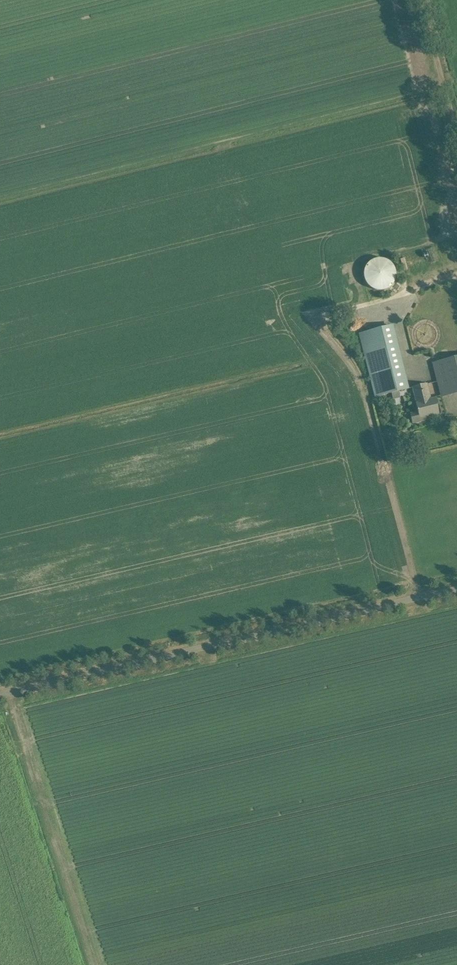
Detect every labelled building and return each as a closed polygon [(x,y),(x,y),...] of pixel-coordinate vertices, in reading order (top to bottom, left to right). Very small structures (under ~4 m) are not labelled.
[(364,273),(363,275),(364,276),(364,278),(364,279),(364,280),(365,282),(366,283),(366,284),(367,285),(368,286),(369,287),(370,288),(372,289),(373,289),(374,290),(376,290),(377,291),(378,291),(380,291),(381,291),(383,291),(384,290),(385,290),(387,289),(388,289),(389,288),(390,287),(391,286),(392,285),(393,284),(394,283),(394,281),(395,280),(395,279),(396,277),(396,276),(396,274),(396,273),(395,272),(395,270),(395,269),(394,268),(393,266),(393,265),(392,264),(391,263),(390,262),(389,261),(388,261),(386,260),(385,259),(384,259),(382,259),(381,259),(379,259),(378,259),(377,259),(375,259),(374,260),(373,260),(371,261),(370,262),(369,262),(368,263),(367,264),(366,265),(366,267),(365,268),(364,269),(364,271),(364,272),(364,273)] [(360,334),(375,397),(408,389),(392,326),(360,334)] [(433,363),(441,397),(456,393),(456,357),(433,363)] [(427,384),(417,386),(413,387),(416,403),(418,412),(410,414),(413,423),(429,419),(428,416),(430,415),(430,416),(439,414),(435,398),(431,399),(427,384)]
